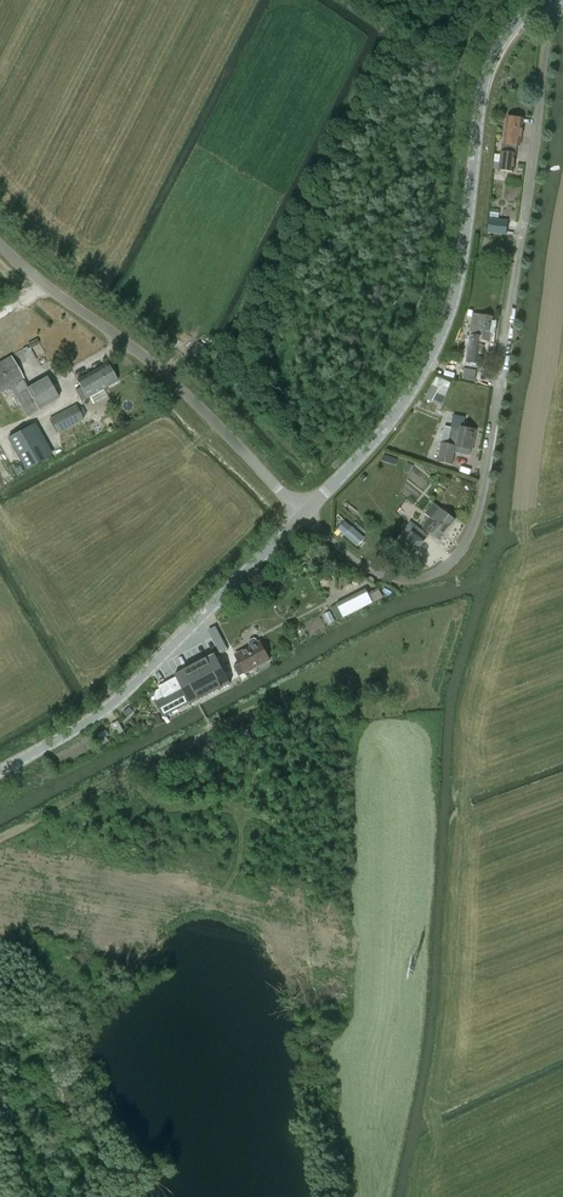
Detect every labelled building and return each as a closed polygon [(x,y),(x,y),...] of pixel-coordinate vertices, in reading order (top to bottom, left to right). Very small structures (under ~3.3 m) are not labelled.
[(505,143),(502,143),(499,169),(513,171),(517,145),(520,145),(523,119),(508,118),(505,143)] [(489,219),(489,232),(498,233),(498,219),(489,219)] [(493,317),(481,315),(478,336),(474,335),(473,343),(472,343),(470,359),(483,361),(485,345),(485,341),(489,342),(493,317)] [(190,355),(201,363),(211,350),(199,342),(190,355)] [(0,362),(0,393),(10,387),(27,417),(39,410),(59,399),(47,376),(28,387),(24,380),(25,379),(11,356),(0,362)] [(81,387),(75,390),(81,401),(88,398),(117,381),(107,364),(77,380),(81,387)] [(462,379),(475,382),(477,370),(464,368),(462,379)] [(433,384),(425,400),(434,404),(442,389),(433,384)] [(76,405),(50,419),(57,433),(84,419),(76,405)] [(475,431),(463,429),(464,417),(454,415),(448,441),(442,440),(442,442),(441,442),(438,462),(453,465),(455,453),(470,456),(471,449),(472,449),(475,431)] [(35,423),(8,438),(26,470),(53,455),(35,423)] [(439,541),(455,520),(433,503),(425,514),(431,519),(423,529),(439,541)] [(339,529),(344,535),(352,527),(346,522),(339,529)] [(431,538),(412,524),(394,547),(413,562),(431,538)] [(344,535),(357,547),(365,538),(352,527),(344,535)] [(373,603),(366,589),(337,603),(344,618),(373,603)] [(249,641),(249,643),(251,647),(236,655),(240,663),(234,666),(240,676),(246,673),(270,660),(260,642),(259,643),(257,639),(254,638),(249,641)] [(159,686),(164,696),(155,700),(164,716),(231,681),(222,665),(221,663),(212,660),(207,663),(206,661),(159,686)] [(232,749),(252,740),(247,730),(228,739),(232,749)] [(204,761),(218,754),(214,744),(199,750),(204,761)]
